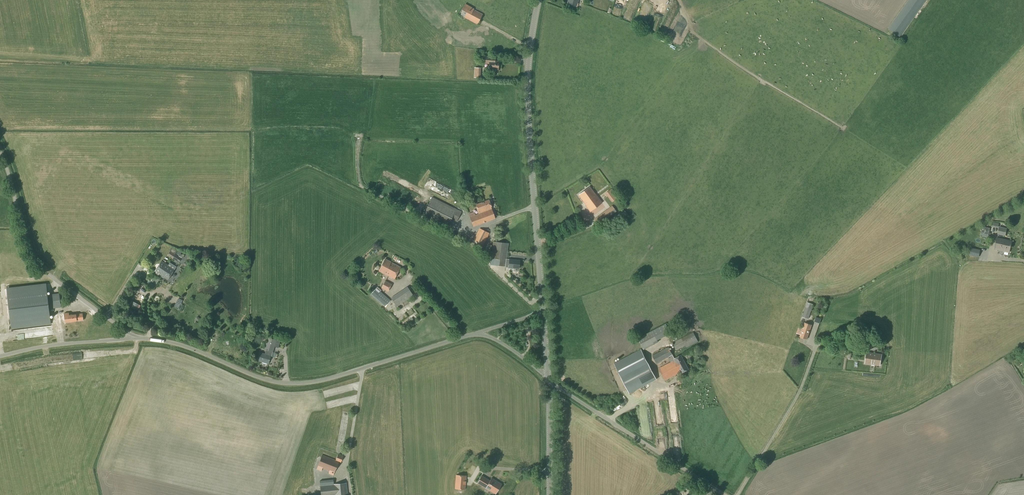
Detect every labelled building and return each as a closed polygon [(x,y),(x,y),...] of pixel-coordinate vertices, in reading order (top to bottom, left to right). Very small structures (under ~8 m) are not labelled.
[(926,0),(908,0),(888,29),(900,37),(926,0)] [(460,14),(479,23),(484,12),(465,4),(460,14)] [(453,25),(455,14),(446,12),(444,23),(453,25)] [(461,25),(475,32),(477,27),(463,20),(461,25)] [(498,70),(499,62),(495,61),(495,57),(485,56),(485,64),(489,64),(489,69),(498,70)] [(596,195),(590,187),(579,195),(586,205),(586,206),(590,212),(602,203),(596,194),(596,195)] [(614,202),(620,197),(613,188),(607,192),(614,202)] [(456,222),(462,212),(432,197),(422,216),(447,228),(451,219),(456,222)] [(492,209),(488,200),(476,205),(479,214),(475,215),(474,212),(469,214),(473,227),(495,219),(492,209)] [(598,225),(617,212),(612,206),(594,219),(598,225)] [(610,229),(620,221),(616,215),(606,223),(610,229)] [(1005,236),(1007,229),(999,227),(997,234),(1005,236)] [(483,246),(489,233),(479,228),(473,240),(483,246)] [(1009,252),(1012,241),(997,238),(994,249),(1009,252)] [(519,269),(520,260),(510,259),(510,258),(507,258),(508,243),(493,241),(491,259),(496,260),(495,265),(509,267),(509,268),(519,269)] [(173,259),(176,254),(173,253),(175,249),(172,248),(167,256),(173,259)] [(970,255),(979,257),(980,250),(971,248),(970,255)] [(176,254),(173,259),(179,263),(183,256),(181,254),(179,256),(176,254)] [(394,279),(400,267),(391,262),(385,259),(379,271),(394,279)] [(168,265),(161,261),(155,271),(156,273),(158,275),(158,274),(161,276),(168,265)] [(168,265),(161,276),(162,276),(161,277),(163,278),(164,277),(168,280),(174,269),(176,267),(170,262),(168,265)] [(141,282),(145,276),(140,273),(136,279),(141,282)] [(388,292),(392,284),(385,281),(381,288),(388,292)] [(46,284),(7,289),(11,329),(50,324),(48,309),(60,307),(60,301),(59,294),(47,295),(46,284)] [(396,307),(413,295),(407,287),(397,293),(390,298),(396,307)] [(385,307),(391,301),(376,288),(371,294),(385,307)] [(179,308),(183,300),(178,298),(174,306),(179,308)] [(139,311),(143,306),(136,301),(132,306),(139,311)] [(811,309),(813,305),(807,303),(805,307),(802,317),(808,319),(812,309),(811,309)] [(69,315),(68,313),(64,313),(65,322),(83,320),(82,313),(69,315)] [(807,339),(811,325),(804,323),(800,337),(807,339)] [(644,350),(650,347),(658,342),(658,340),(671,334),(666,324),(638,338),(644,350)] [(849,343),(851,332),(842,331),(841,342),(849,343)] [(686,348),(698,342),(693,332),(672,343),(673,343),(676,351),(685,346),(686,348)] [(277,348),(279,341),(268,337),(264,349),(266,350),(265,354),(259,353),(257,360),(268,364),(270,356),(271,357),(273,352),(274,347),(277,348)] [(674,359),(672,355),(669,347),(652,356),(656,364),(668,357),(670,361),(671,363),(659,369),(665,380),(681,372),(681,373),(688,369),(681,356),(674,359)] [(657,380),(652,372),(648,363),(641,349),(614,364),(621,377),(626,386),(629,394),(657,380)] [(880,365),(881,354),(867,353),(865,363),(880,365)] [(341,463),(343,457),(338,455),(336,460),(322,455),(318,466),(317,469),(321,471),(322,468),(329,471),(328,474),(333,475),(339,462),(341,463)] [(455,489),(464,489),(465,489),(466,476),(456,475),(455,489)] [(506,482),(517,487),(519,482),(508,477),(506,482)] [(495,494),(502,488),(494,479),(491,481),(490,480),(485,484),(487,486),(486,487),(489,490),(490,489),(495,494)] [(333,480),(320,481),(320,486),(321,494),(348,494),(346,483),(333,484),(333,480)]
